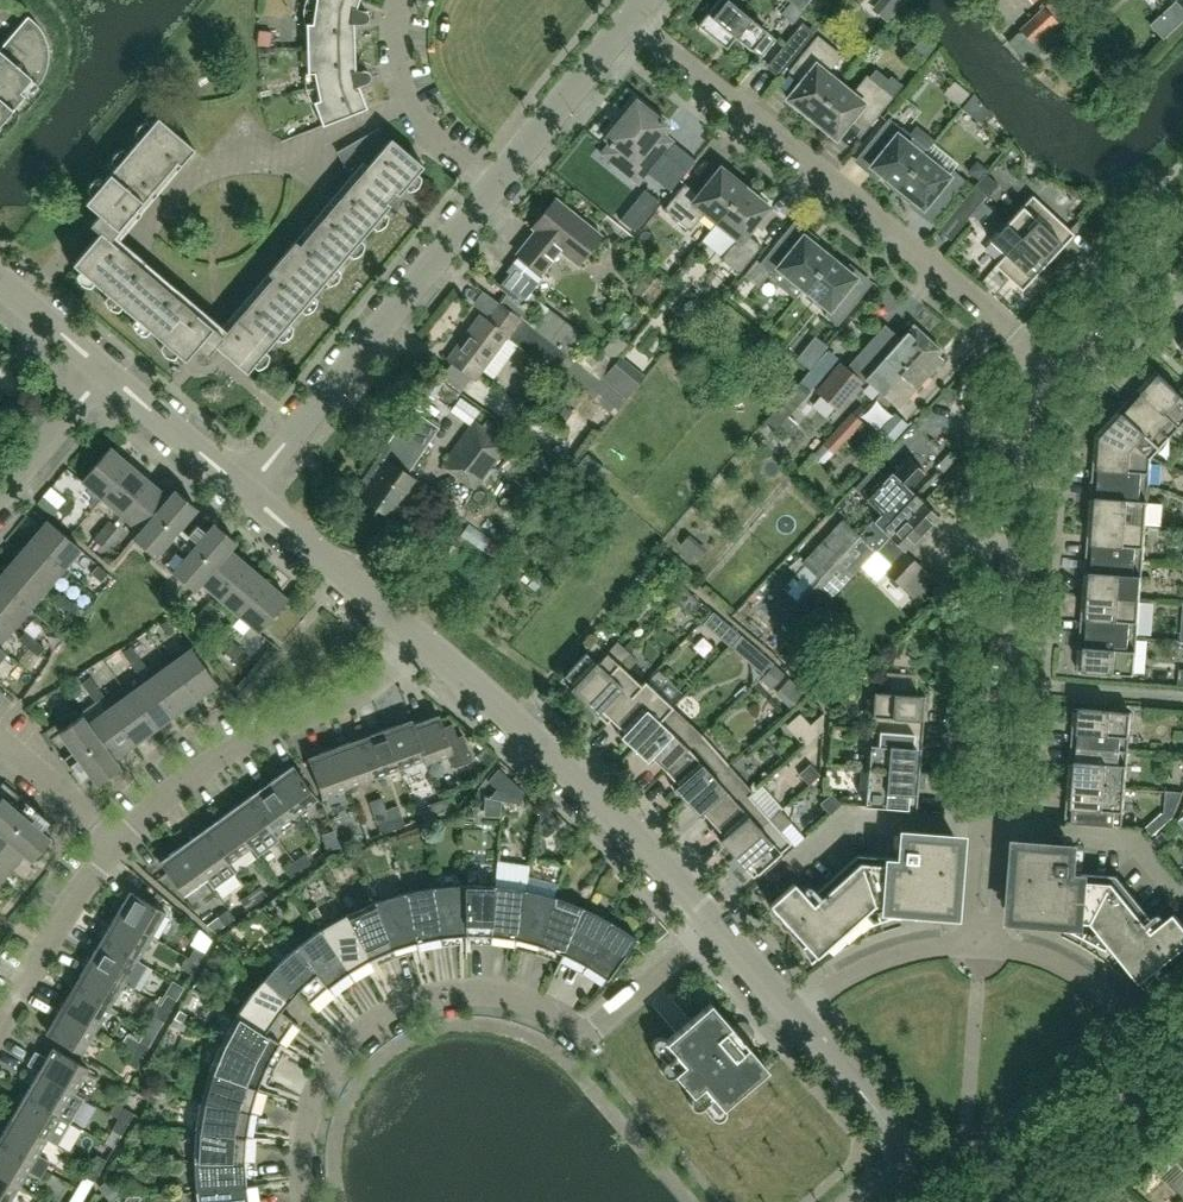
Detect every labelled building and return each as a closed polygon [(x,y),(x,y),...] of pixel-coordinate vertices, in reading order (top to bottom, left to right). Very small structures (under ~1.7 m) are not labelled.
[(354,16),(359,0),(316,0),(315,4),(316,4),(313,23),(306,23),(307,49),(355,47),(354,16)] [(728,0),(719,0),(698,26),(727,49),(736,38),(752,50),(767,31),(728,0)] [(801,9),(809,0),(790,0),(801,9)] [(1029,64),(1058,37),(1050,28),(1057,22),(1043,8),(1021,29),(1007,43),(1029,64)] [(25,95),(20,91),(30,79),(38,85),(40,83),(42,80),(43,77),(45,75),(46,71),(47,68),(48,65),(48,62),(49,59),(49,57),(49,56),(49,52),(48,49),(48,46),(47,41),(46,38),(44,35),(42,31),(40,28),(38,26),(35,22),(28,16),(0,47),(0,124),(25,95)] [(781,49),(793,58),(814,32),(802,23),(781,49)] [(924,34),(914,46),(926,56),(936,44),(924,34)] [(840,84),(828,74),(843,55),(818,35),(797,61),(810,72),(788,99),(812,118),(840,84)] [(323,126),(367,108),(356,79),(355,47),(307,49),(308,73),(314,73),(320,99),(314,102),(323,126)] [(872,123),(893,97),(903,85),(892,77),(889,80),(876,70),(870,77),(867,75),(852,94),(840,84),(812,118),(836,138),(858,111),(872,123)] [(666,149),(673,141),(662,132),(668,125),(636,100),(605,138),(610,142),(608,144),(609,145),(601,154),(638,184),(654,164),(665,172),(677,158),(666,149)] [(181,166),(195,149),(158,117),(85,202),(94,210),(83,224),(96,236),(100,231),(110,239),(118,230),(176,162),(181,166)] [(895,190),(923,155),(934,142),(917,128),(910,136),(889,118),(864,149),(877,159),(871,166),(887,179),(884,182),(895,190)] [(247,373),(366,233),(391,205),(387,202),(395,192),(397,194),(399,192),(400,194),(411,181),(409,180),(410,179),(412,180),(423,167),(421,166),(422,165),(408,153),(407,154),(405,153),(407,151),(393,139),(391,141),(390,139),(387,143),(379,128),(337,152),(348,171),(356,178),(299,245),(295,241),(268,273),(272,277),(222,335),(214,345),(219,349),(247,373)] [(942,211),(966,181),(953,170),(949,175),(923,155),(895,190),(905,199),(908,196),(923,209),(929,201),(942,211)] [(717,222),(745,187),(721,168),(699,195),(685,183),(664,210),(690,231),(705,212),(717,222)] [(747,234),(769,207),(745,187),(717,222),(737,238),(721,258),(739,273),(762,246),(747,234)] [(986,196),(974,187),(953,212),(965,221),(986,196)] [(1074,235),(1033,196),(1006,224),(1048,263),(1074,235)] [(602,236),(556,199),(532,228),(536,230),(517,253),(519,255),(507,271),(503,268),(492,281),(507,294),(500,303),(513,313),(545,276),(542,274),(560,251),(577,266),(602,236)] [(634,237),(649,220),(641,213),(626,231),(634,237)] [(1048,263),(1006,224),(990,241),(1005,255),(995,266),(1022,291),(1048,263)] [(803,289),(832,254),(822,245),(819,248),(814,244),(819,239),(808,230),(798,243),(785,233),(761,263),(774,274),(778,269),(803,289)] [(213,327),(185,303),(173,293),(176,289),(145,261),(141,266),(110,239),(100,231),(96,236),(72,264),(185,360),(193,351),(207,363),(219,349),(214,345),(222,335),(213,328),(213,327)] [(843,262),(832,254),(803,289),(829,310),(824,315),(838,326),(862,295),(849,285),(860,272),(849,263),(845,269),(840,265),(843,262)] [(568,355),(534,329),(513,313),(500,303),(487,320),(480,315),(447,359),(475,380),(507,337),(555,373),(568,355)] [(549,309),(534,329),(568,355),(583,335),(549,309)] [(841,340),(849,353),(876,338),(868,325),(841,340)] [(897,372),(927,338),(914,325),(865,378),(884,394),(901,375),(897,372)] [(616,334),(598,356),(610,365),(619,355),(628,344),(616,334)] [(899,409),(943,359),(938,355),(941,351),(927,338),(897,372),(901,375),(884,394),(899,409)] [(584,344),(573,359),(599,380),(605,373),(610,365),(598,356),(584,344)] [(817,392),(838,411),(864,382),(842,363),(841,364),(826,351),(797,383),(808,393),(809,393),(810,392),(814,395),(817,392)] [(610,389),(599,380),(573,359),(561,373),(613,415),(624,401),(610,389)] [(1156,370),(1126,402),(1168,441),(1182,425),(1182,396),(1156,370)] [(437,408),(453,393),(436,376),(420,391),(437,408)] [(797,383),(766,420),(776,429),(808,393),(797,383)] [(1168,441),(1126,402),(1097,434),(1152,458),(1168,441)] [(563,405),(553,418),(563,426),(573,413),(563,405)] [(864,409),(860,405),(814,456),(823,464),(861,422),(856,418),(864,409)] [(391,517),(417,480),(401,469),(433,423),(412,408),(362,480),(369,485),(361,496),(391,517)] [(892,411),(873,432),(887,445),(906,424),(892,411)] [(475,487),(506,445),(476,422),(444,464),(475,487)] [(1150,478),(1152,460),(1152,458),(1097,434),(1093,474),(1150,478)] [(796,470),(805,461),(776,435),(767,444),(796,470)] [(104,500),(133,467),(110,447),(81,481),(104,500)] [(876,551),(889,537),(889,538),(922,502),(909,490),(925,473),(909,458),(894,474),(893,473),(870,495),(884,510),(858,537),(842,522),(807,560),(828,579),(800,609),(810,619),(862,564),(874,551),(875,552),(876,551)] [(126,519),(155,485),(133,467),(104,500),(126,519)] [(1148,503),(1150,478),(1093,474),(1090,513),(1161,519),(1162,504),(1148,503)] [(142,546),(183,497),(175,490),(169,497),(155,485),(126,519),(140,531),(133,538),(142,546)] [(158,571),(197,525),(189,517),(197,508),(183,497),(142,546),(153,555),(148,562),(158,571)] [(67,516),(75,507),(67,500),(58,509),(67,516)] [(885,572),(891,577),(888,580),(895,588),(899,585),(913,599),(932,578),(908,556),(921,542),(917,538),(937,516),(922,502),(889,538),(889,537),(876,551),(875,552),(874,551),(862,564),(878,580),(885,572)] [(1144,557),(1147,524),(1161,525),(1161,519),(1090,513),(1087,552),(1144,557)] [(81,549),(48,520),(31,540),(64,569),(81,549)] [(102,530),(110,537),(118,527),(110,520),(102,530)] [(186,583),(227,534),(214,523),(206,532),(197,525),(158,571),(169,580),(174,573),(186,583)] [(102,546),(110,537),(102,530),(93,539),(102,546)] [(214,594),(243,561),(229,549),(236,541),(227,534),(186,583),(194,590),(201,583),(214,594)] [(64,569),(31,540),(14,559),(48,588),(64,569)] [(491,544),(484,554),(495,561),(502,551),(491,544)] [(1141,596),(1144,557),(1087,552),(1084,591),(1141,596)] [(14,559),(0,576),(0,581),(31,607),(48,588),(14,559)] [(236,613),(265,580),(243,561),(214,594),(236,613)] [(108,573),(98,565),(91,573),(101,581),(108,573)] [(663,589),(677,602),(687,590),(674,578),(663,589)] [(259,633),(288,599),(265,580),(236,613),(259,633)] [(0,581),(0,614),(15,627),(31,607),(0,581)] [(687,590),(677,602),(690,615),(701,603),(687,590)] [(1138,635),(1141,596),(1084,591),(1081,630),(1138,635)] [(52,601),(62,609),(69,601),(59,592),(52,601)] [(69,601),(62,609),(71,617),(78,609),(69,601)] [(207,604),(199,613),(208,620),(216,611),(207,604)] [(712,632),(722,620),(713,612),(703,624),(712,632)] [(208,620),(199,613),(191,623),(200,630),(208,620)] [(0,614),(0,644),(15,627),(0,614)] [(177,629),(169,619),(160,626),(168,636),(177,629)] [(1135,675),(1138,635),(1081,630),(1078,670),(1135,675)] [(19,640),(28,648),(35,640),(26,632),(19,640)] [(739,637),(728,648),(741,659),(751,647),(739,637)] [(35,640),(28,648),(38,656),(45,648),(35,640)] [(586,704),(632,655),(618,642),(607,653),(595,642),(560,680),(586,704)] [(235,660),(243,650),(235,643),(226,653),(235,660)] [(146,667),(132,646),(123,653),(138,673),(146,667)] [(217,684),(191,648),(170,663),(196,699),(217,684)] [(615,723),(650,686),(645,681),(641,685),(626,671),(637,660),(632,655),(586,704),(607,724),(611,719),(615,723)] [(196,699),(170,663),(150,678),(176,714),(196,699)] [(773,664),(759,678),(770,688),(783,674),(773,664)] [(89,693),(97,687),(90,677),(81,683),(89,693)] [(176,714),(150,678),(129,693),(155,729),(176,714)] [(923,734),(926,696),(911,695),(912,680),(891,678),(890,693),(874,692),(871,730),(923,734)] [(636,751),(675,709),(650,686),(615,723),(621,729),(617,733),(636,751)] [(105,697),(97,687),(89,693),(96,703),(105,697)] [(155,729),(129,693),(109,708),(135,744),(155,729)] [(135,744),(109,708),(88,724),(114,759),(135,744)] [(1129,751),(1132,712),(1075,708),(1072,746),(1129,751)] [(665,770),(700,733),(675,709),(636,751),(651,765),(655,761),(665,770)] [(822,730),(823,712),(795,736),(804,746),(822,730)] [(452,724),(443,727),(439,715),(414,724),(412,724),(425,759),(424,760),(426,764),(450,756),(454,767),(472,760),(463,735),(457,737),(452,724)] [(114,759),(88,724),(82,716),(60,731),(55,724),(44,732),(80,781),(90,774),(97,784),(120,767),(114,759)] [(425,759),(412,724),(414,724),(412,720),(385,729),(400,769),(424,760),(425,759)] [(400,769),(385,729),(360,739),(374,778),(400,769)] [(920,772),(923,734),(871,730),(868,768),(920,772)] [(684,800),(727,762),(702,734),(700,733),(665,770),(675,781),(670,785),(684,800)] [(374,778),(360,739),(334,748),(349,787),(374,778)] [(1126,788),(1129,751),(1072,746),(1069,784),(1126,788)] [(349,787),(334,748),(308,758),(322,797),(349,787)] [(711,822),(749,788),(727,762),(684,800),(702,820),(706,816),(711,822)] [(295,816),(318,799),(293,765),(270,782),(295,816)] [(499,767),(488,780),(496,787),(489,796),(521,803),(525,790),(499,767)] [(917,810),(920,772),(868,768),(865,806),(917,810)] [(3,782),(0,786),(0,797),(1,798),(0,799),(0,833),(24,854),(32,860),(50,839),(41,830),(49,821),(3,782)] [(295,816),(270,782),(248,798),(273,832),(295,816)] [(1123,826),(1126,788),(1069,784),(1066,822),(1123,826)] [(1172,791),(1174,792),(1182,792),(1182,785),(1173,784),(1172,791)] [(730,851),(768,817),(750,797),(754,793),(749,788),(711,822),(715,826),(710,830),(730,851)] [(1182,793),(1182,792),(1174,792),(1172,791),(1169,791),(1168,806),(1178,807),(1182,793)] [(830,815),(842,805),(831,794),(820,804),(830,815)] [(452,796),(440,801),(444,811),(456,807),(452,796)] [(273,832),(248,798),(226,814),(251,848),(257,856),(279,841),(273,832)] [(432,815),(444,811),(440,801),(429,805),(432,815)] [(398,806),(386,810),(393,830),(405,825),(398,806)] [(382,834),(393,830),(386,810),(375,815),(382,834)] [(753,878),(792,844),(781,831),(791,822),(781,810),(770,819),(768,817),(730,851),(753,878)] [(251,848),(226,814),(204,830),(229,863),(251,848)] [(229,863),(204,830),(182,846),(207,879),(213,888),(235,872),(229,863)] [(1160,851),(1171,841),(1163,832),(1152,841),(1160,851)] [(0,833),(0,866),(8,873),(24,854),(0,833)] [(952,911),(957,840),(905,836),(903,866),(860,862),(813,904),(794,883),(782,894),(769,905),(817,957),(874,905),(952,911)] [(352,841),(340,845),(344,855),(356,851),(352,841)] [(332,860),(344,855),(340,845),(328,849),(332,860)] [(207,879),(182,846),(159,862),(184,896),(207,879)] [(1114,882),(1071,879),(1073,850),(1021,846),(1016,916),(1093,923),(1142,983),(1182,950),(1182,922),(1176,913),(1154,931),(1114,882)] [(371,850),(357,855),(360,863),(373,859),(371,850)] [(305,854),(295,861),(301,870),(311,863),(305,854)] [(291,877),(301,870),(295,861),(285,869),(291,877)] [(516,939),(525,890),(526,890),(529,865),(498,861),(494,885),(495,885),(491,935),(516,939)] [(466,935),(464,885),(434,887),(441,937),(466,935)] [(495,885),(494,885),(464,885),(466,935),(491,935),(495,885)] [(261,886),(251,893),(257,902),(267,895),(261,886)] [(441,937),(434,887),(404,893),(417,942),(441,937)] [(555,897),(526,890),(525,890),(516,939),(540,945),(555,897)] [(152,937),(166,912),(130,891),(116,916),(152,937)] [(247,910),(257,902),(251,893),(240,901),(247,910)] [(417,942),(404,893),(375,902),(392,949),(394,949),(417,942)] [(563,954),(583,908),(555,897),(540,945),(563,954)] [(392,949),(375,902),(347,915),(369,959),(392,949)] [(586,965),(611,921),(583,908),(563,954),(586,965)] [(235,918),(229,909),(218,917),(225,926),(235,918)] [(369,959),(347,915),(328,925),(321,929),(320,930),(348,972),(369,959)] [(138,960),(152,937),(116,916),(102,939),(138,960)] [(323,917),(315,922),(320,930),(321,929),(328,925),(323,917)] [(608,979),(636,940),(637,938),(611,921),(586,965),(608,979)] [(348,972),(320,930),(296,948),(328,987),(348,972)] [(148,966),(138,960),(102,939),(88,962),(124,983),(133,989),(148,966)] [(195,947),(189,958),(198,963),(205,953),(195,947)] [(328,987),(296,948),(273,969),(264,980),(288,1001),(296,992),(309,1004),(328,987)] [(192,974),(198,963),(189,958),(183,969),(192,974)] [(110,1007),(124,983),(88,962),(74,986),(110,1007)] [(294,1021),(280,1010),(288,1001),(264,980),(254,990),(236,1016),(279,1043),(294,1021)] [(97,1030),(110,1007),(74,986),(60,1009),(97,1030)] [(170,1011),(177,1000),(167,995),(161,1005),(170,1011)] [(683,1085),(739,1036),(711,1003),(667,1041),(665,1039),(663,1038),(660,1038),(658,1038),(656,1040),(655,1040),(654,1041),(654,1043),(653,1044),(653,1045),(653,1046),(653,1047),(653,1049),(654,1050),(654,1051),(655,1051),(664,1062),(663,1063),(662,1064),(662,1066),(661,1067),(661,1069),(661,1070),(662,1072),(663,1073),(664,1074),(666,1075),(667,1076),(669,1076),(670,1076),(672,1076),(674,1075),(675,1074),(683,1084),(683,1085)] [(164,1022),(170,1011),(161,1005),(155,1016),(164,1022)] [(82,1055),(97,1030),(60,1009),(46,1033),(82,1055)] [(279,1043),(236,1016),(222,1043),(267,1065),(279,1043)] [(725,1108),(724,1107),(768,1069),(739,1036),(683,1085),(684,1085),(692,1094),(691,1095),(690,1096),(690,1097),(689,1098),(689,1100),(689,1101),(690,1103),(690,1105),(691,1106),(692,1107),(693,1108),(695,1108),(697,1109),(699,1109),(700,1108),(701,1108),(703,1107),(713,1118),(715,1119),(717,1120),(720,1120),(722,1119),(723,1118),(724,1117),(725,1116),(726,1115),(726,1113),(726,1112),(726,1110),(725,1109),(725,1108)] [(140,1041),(133,1052),(143,1058),(149,1047),(140,1041)] [(257,1088),(266,1065),(267,1065),(222,1043),(221,1044),(210,1071),(257,1088)] [(75,1093),(89,1068),(53,1047),(46,1058),(35,1052),(28,1065),(39,1071),(75,1093)] [(136,1068),(143,1058),(133,1052),(127,1063),(136,1068)] [(61,1116),(75,1093),(39,1071),(25,1095),(61,1116)] [(250,1112),(257,1089),(257,1088),(210,1071),(202,1101),(250,1112)] [(61,1116),(25,1095),(11,1118),(47,1139),(57,1145),(71,1122),(61,1116)] [(246,1136),(250,1113),(250,1112),(202,1101),(196,1131),(246,1136)] [(125,1108),(119,1119),(128,1124),(134,1113),(125,1108)] [(47,1139),(11,1118),(0,1137),(0,1143),(33,1163),(45,1170),(49,1162),(38,1155),(47,1139)] [(122,1135),(128,1124),(119,1119),(112,1129),(122,1135)] [(244,1160),(246,1137),(246,1136),(196,1131),(196,1132),(195,1161),(245,1161),(244,1160)] [(33,1163),(0,1143),(0,1175),(19,1186),(29,1171),(41,1178),(45,1170),(33,1163)] [(97,1155),(91,1165),(100,1171),(107,1160),(97,1155)] [(246,1186),(245,1162),(245,1161),(195,1161),(195,1162),(196,1191),(246,1186)] [(94,1181),(100,1171),(91,1165),(85,1176),(94,1181)] [(19,1186),(0,1175),(0,1201),(10,1201),(19,1186)] [(85,1176),(77,1189),(86,1195),(94,1181),(85,1176)] [(118,1194),(107,1180),(99,1188),(110,1201),(118,1194)] [(246,1187),(246,1186),(196,1191),(198,1201),(248,1201),(246,1187)] [(70,1201),(72,1201),(81,1201),(86,1195),(77,1189),(70,1201)]
